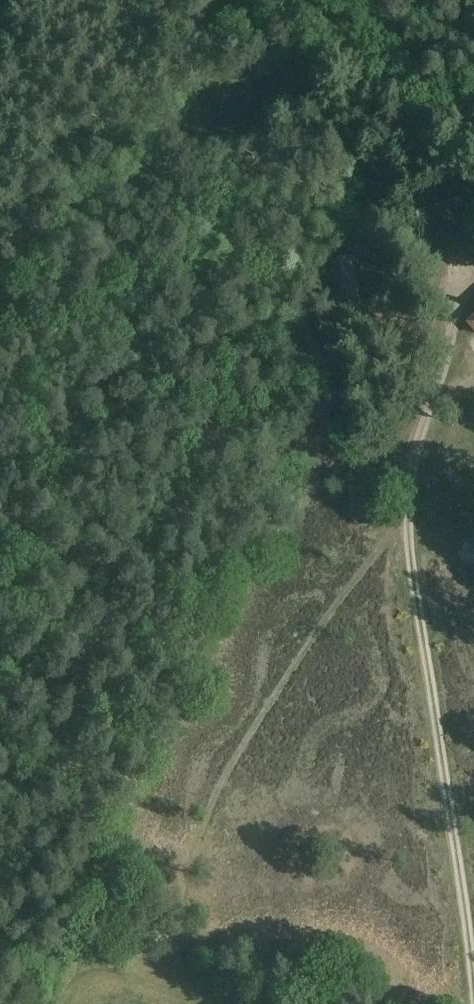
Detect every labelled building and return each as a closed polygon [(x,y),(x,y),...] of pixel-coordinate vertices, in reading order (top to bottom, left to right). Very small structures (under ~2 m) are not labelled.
[(361,298),(355,257),(331,260),(337,302),(361,298)]
